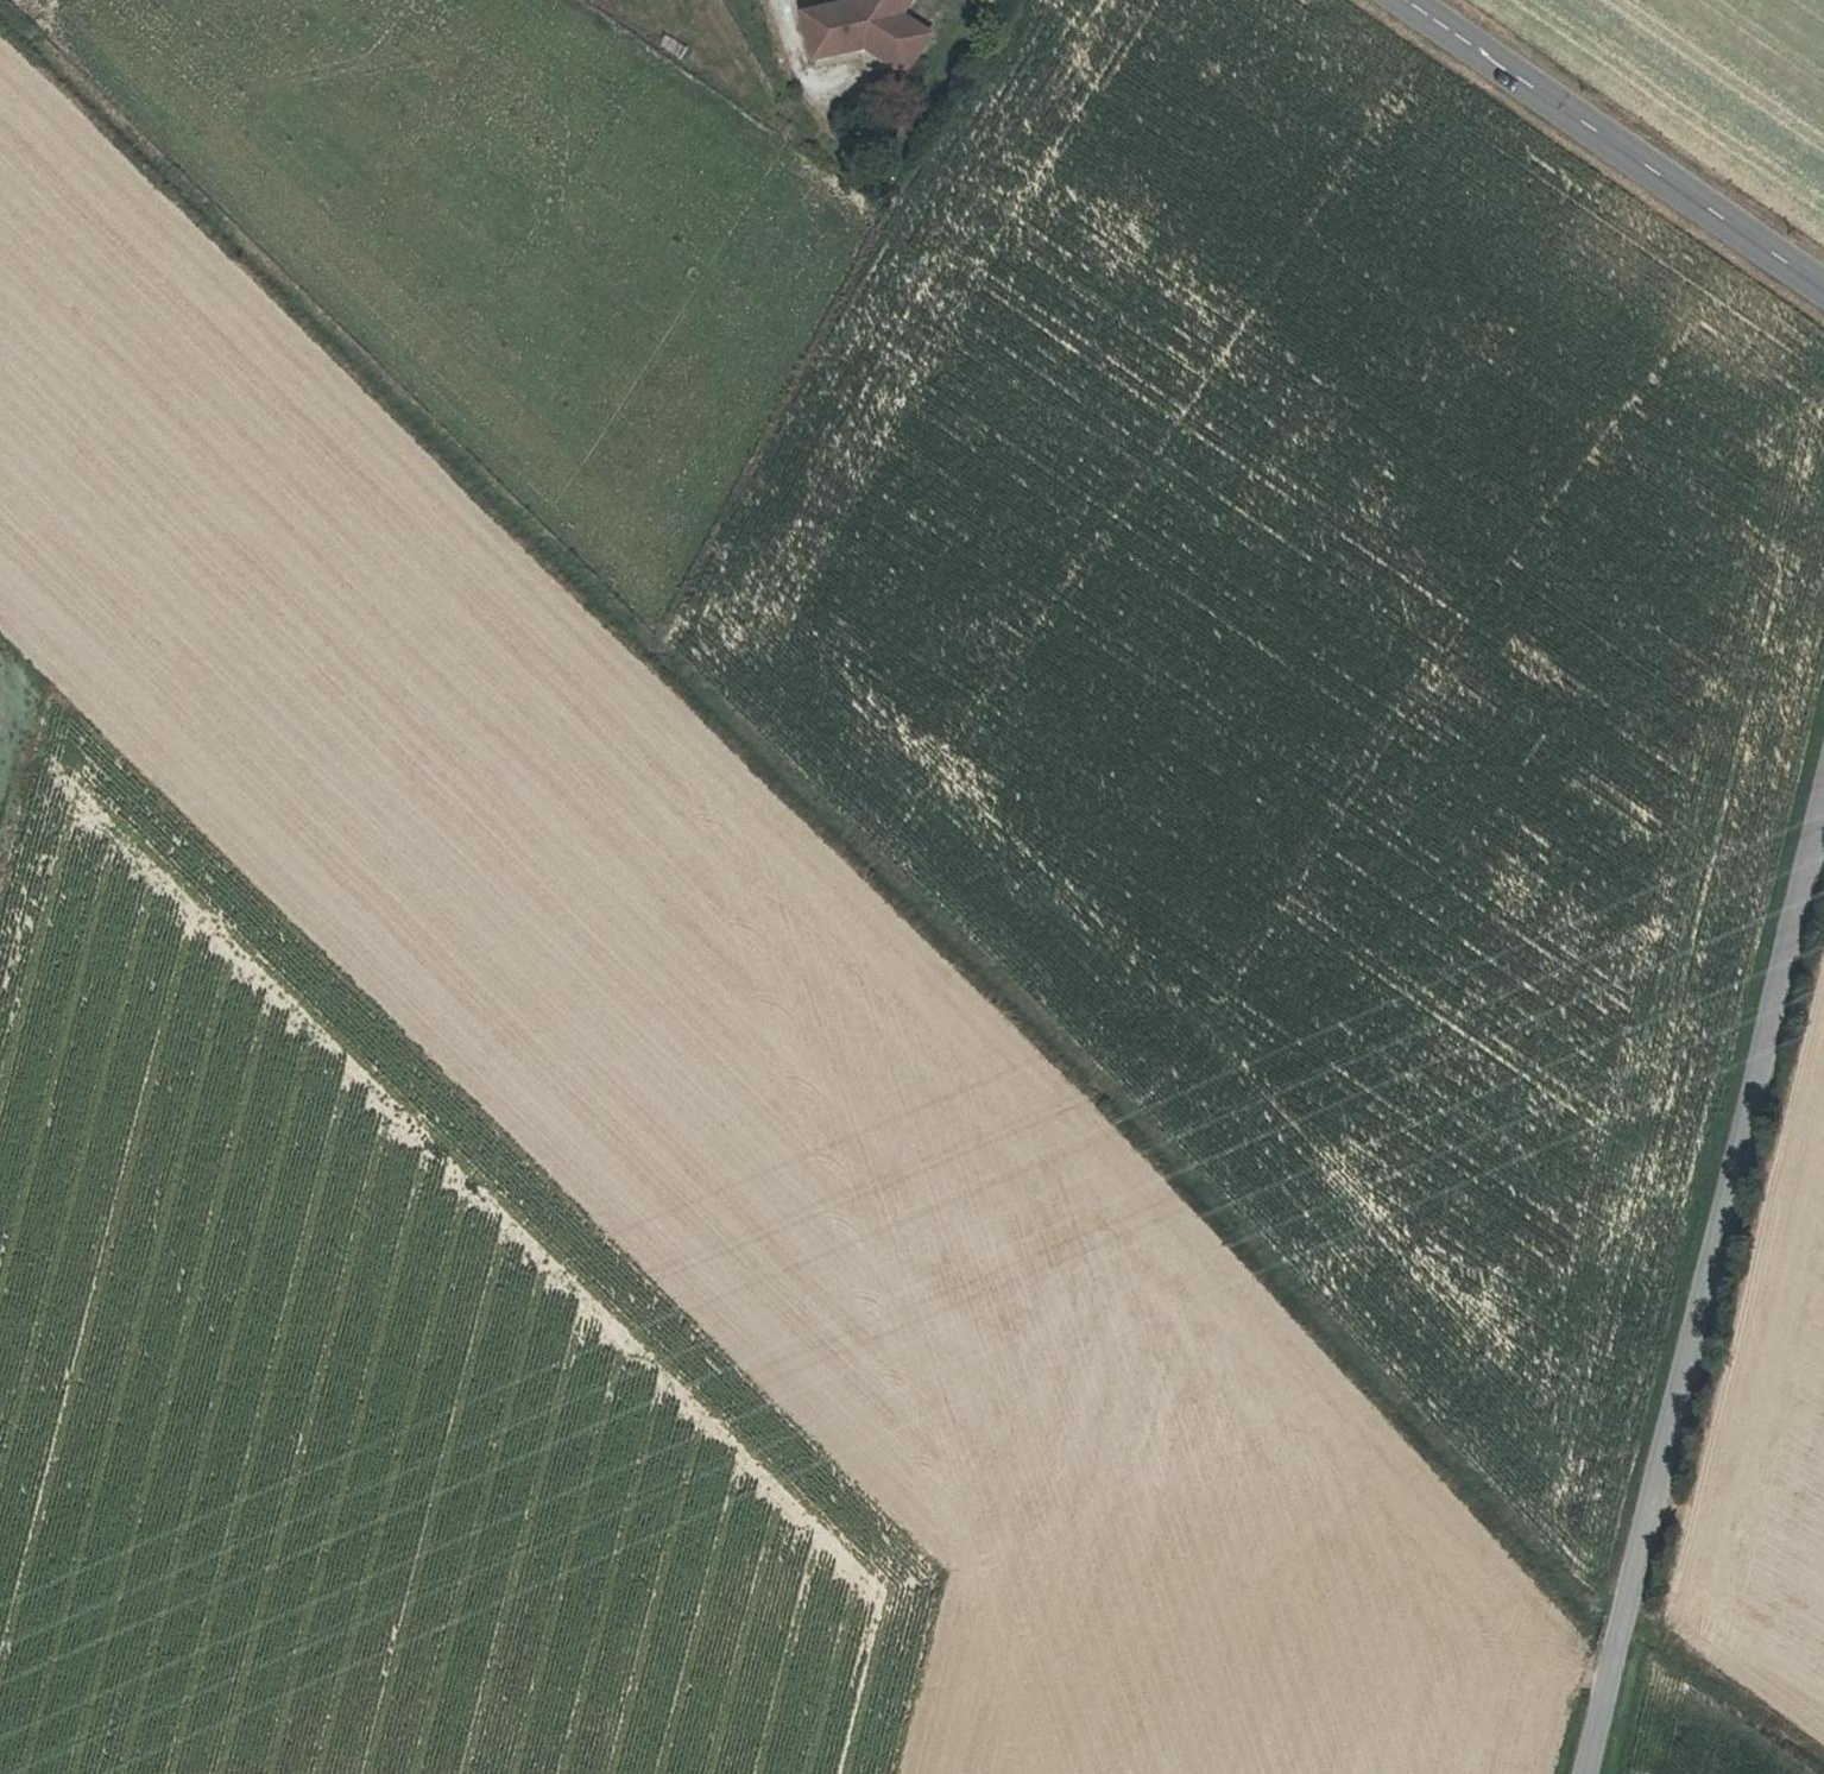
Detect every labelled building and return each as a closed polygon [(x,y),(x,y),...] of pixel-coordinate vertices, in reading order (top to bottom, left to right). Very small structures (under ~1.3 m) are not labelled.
[(791,14),(800,60),(851,49),(867,46),(898,67),(917,38),(888,19),(900,0),(845,0),(842,5),(791,14)] [(867,46),(851,49),(891,76),(898,67),(867,46)]
